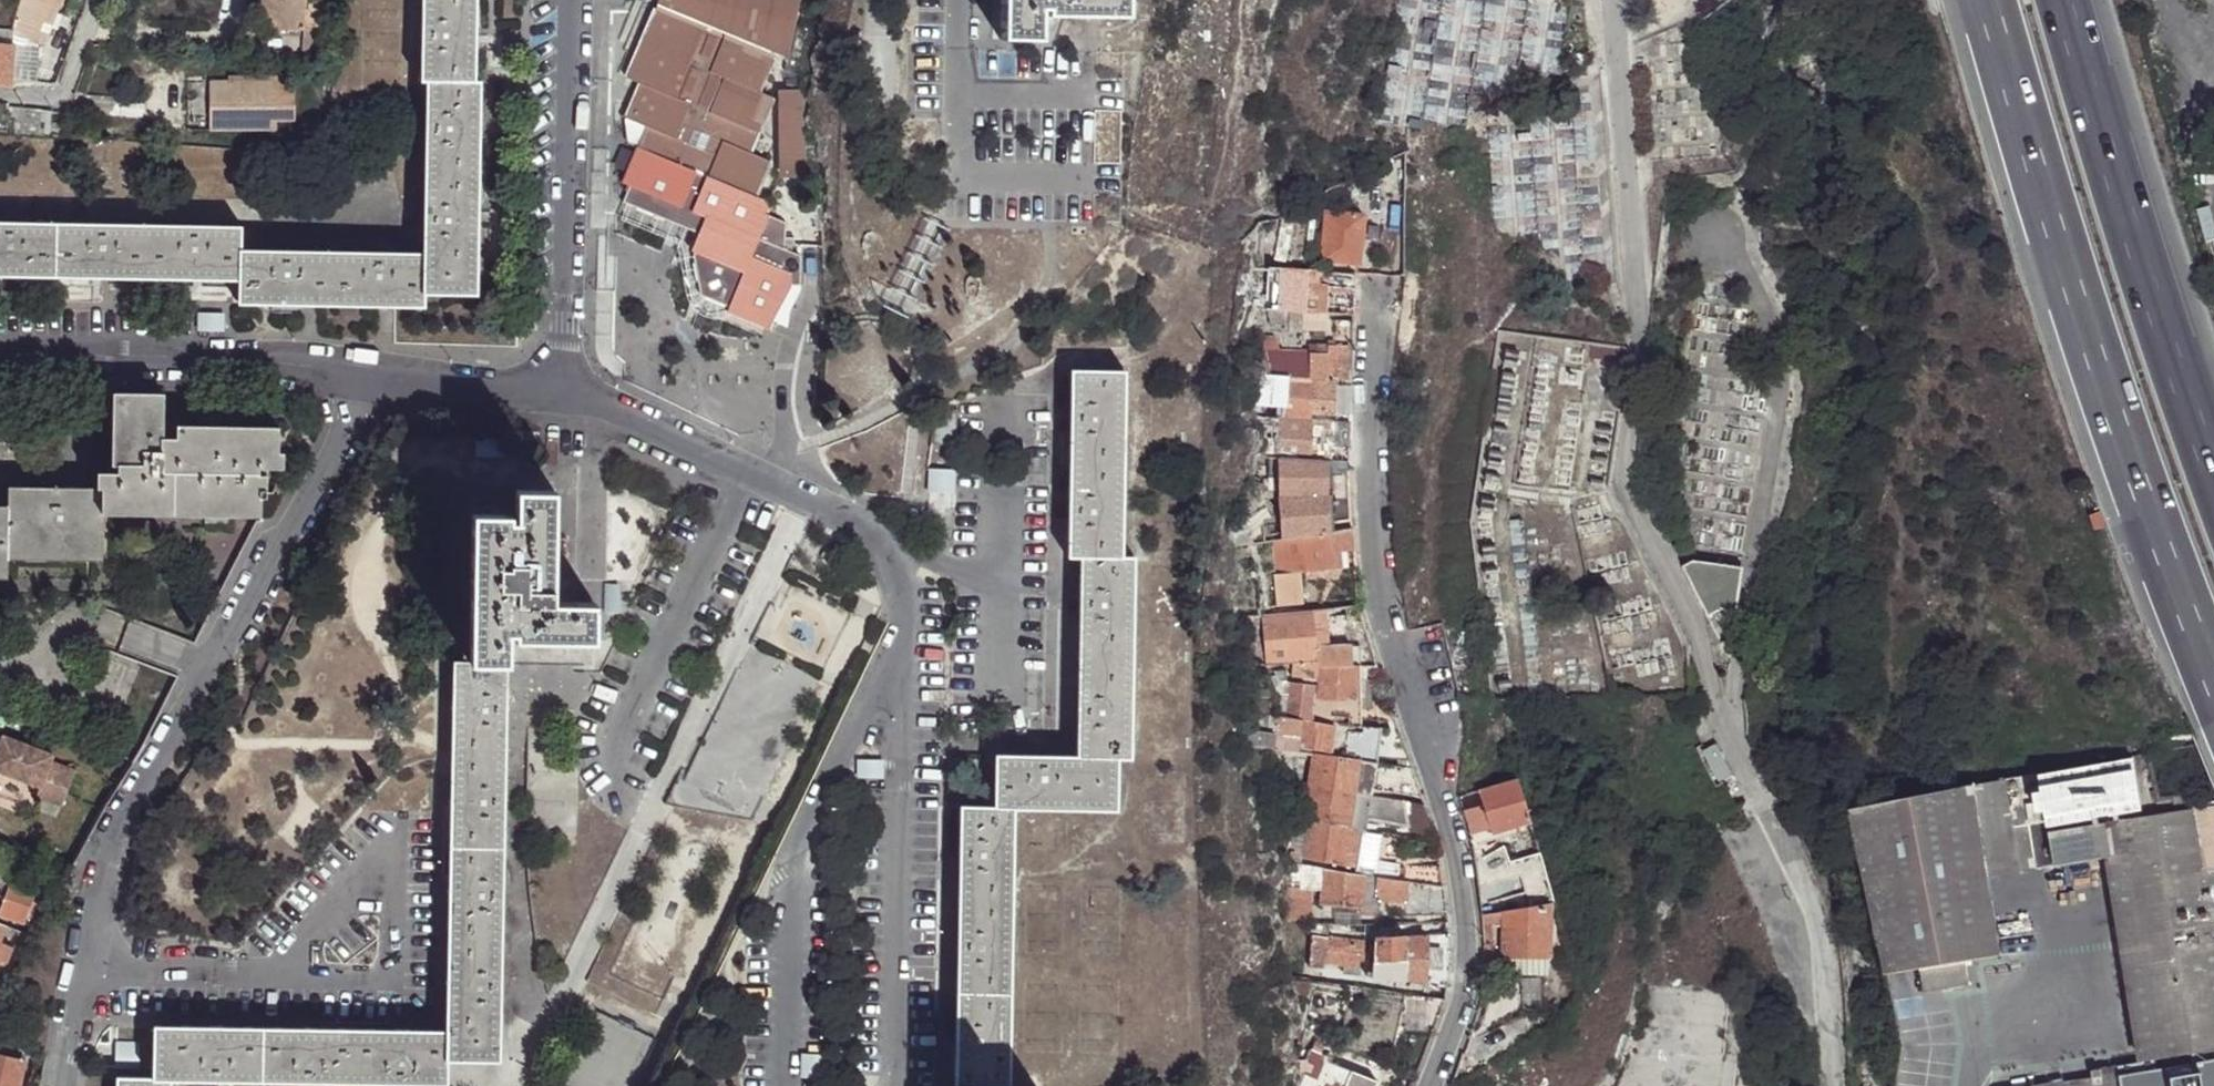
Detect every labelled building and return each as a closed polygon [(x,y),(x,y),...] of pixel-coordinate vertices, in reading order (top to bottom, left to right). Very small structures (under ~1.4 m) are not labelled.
[(9,83),(36,81),(40,31),(42,23),(48,0),(17,0),(9,28),(13,29),(12,43),(9,83)] [(42,23),(46,24),(54,0),(48,0),(42,23)] [(270,24),(272,0),(261,0),(260,25),(270,24)] [(270,24),(302,27),(302,23),(321,24),(322,0),(272,0),(270,24)] [(421,80),(470,79),(469,51),(468,0),(417,0),(417,80),(421,80)] [(766,53),(784,61),(800,0),(656,0),(654,10),(652,9),(622,78),(633,83),(619,116),(639,124),(632,142),(749,192),(762,157),(743,149),(764,94),(752,88),(766,53)] [(995,35),(1033,36),(1033,6),(1039,6),(1038,12),(1119,13),(1119,0),(995,0),(995,35)] [(9,86),(9,83),(12,43),(0,42),(0,85),(9,86)] [(276,81),(229,81),(211,82),(211,129),(278,128),(277,118),(296,120),(295,74),(276,74),(276,81)] [(421,80),(420,177),(475,178),(475,114),(475,80),(470,79),(421,80)] [(802,89),(775,89),(776,175),(803,174),(802,89)] [(9,104),(0,103),(0,133),(8,133),(9,107),(9,104)] [(53,112),(9,107),(8,133),(51,138),(53,112)] [(767,218),(771,208),(633,152),(632,152),(625,170),(618,188),(628,191),(622,208),(696,237),(687,260),(700,307),(709,311),(768,336),(774,326),(792,291),(802,289),(797,260),(783,255),(784,245),(785,226),(767,218)] [(388,153),(357,153),(357,175),(388,176),(388,153)] [(420,177),(421,253),(421,291),(423,291),(472,292),(474,218),(475,178),(420,177)] [(1382,206),(1382,188),(1374,189),(1374,205),(1382,206)] [(1356,262),(1361,214),(1323,209),(1317,257),(1356,262)] [(0,221),(0,275),(51,276),(51,222),(0,221)] [(144,225),(51,222),(51,276),(143,278),(144,225)] [(239,227),(144,225),(143,278),(237,279),(238,249),(239,227)] [(329,251),(238,249),(237,279),(237,303),(324,304),(328,304),(329,251)] [(421,253),(329,251),(328,304),(377,305),(396,305),(421,306),(423,291),(421,291),(421,253)] [(1265,268),(1264,306),(1301,309),(1302,269),(1265,268)] [(1328,271),(1313,270),(1313,283),(1329,284),(1328,271)] [(1329,284),(1351,286),(1352,272),(1328,271),(1329,284)] [(1329,303),(1352,304),(1351,286),(1329,284),(1329,303)] [(1301,309),(1264,306),(1263,323),(1300,325),(1300,323),(1301,309)] [(1301,309),(1300,323),(1327,323),(1327,311),(1301,309)] [(225,313),(193,314),(192,335),(225,334),(225,313)] [(1256,349),(1254,373),(1262,374),(1264,350),(1256,349)] [(1264,350),(1262,374),(1266,374),(1284,375),(1309,377),(1323,377),(1327,379),(1328,351),(1264,350)] [(1344,352),(1328,351),(1327,379),(1343,380),(1344,352)] [(1068,365),(1066,458),(1118,458),(1119,366),(1068,365)] [(1284,417),(1309,419),(1309,377),(1284,375),(1284,417)] [(1327,379),(1323,377),(1321,410),(1348,412),(1349,392),(1349,380),(1343,380),(1327,379)] [(95,474),(94,489),(100,490),(100,516),(258,517),(259,497),(262,497),(263,492),(263,474),(258,474),(258,467),(278,468),(278,451),(273,451),(273,427),(195,426),(158,425),(158,393),(107,392),(106,413),(105,464),(113,465),(113,474),(95,474)] [(1265,405),(1265,417),(1275,417),(1277,417),(1277,406),(1265,405)] [(1321,410),(1320,419),(1348,421),(1348,412),(1321,410)] [(1273,449),(1273,457),(1278,457),(1309,459),(1312,419),(1309,419),(1284,417),(1277,417),(1275,417),(1275,424),(1273,449)] [(1348,421),(1320,419),(1317,453),(1348,454),(1348,421)] [(1262,449),(1265,456),(1273,457),(1273,449),(1266,448),(1267,439),(1263,439),(1262,449)] [(1278,457),(1281,538),(1325,531),(1324,523),(1322,460),(1309,459),(1278,457)] [(1077,550),(1117,551),(1118,458),(1066,458),(1065,550),(1077,550)] [(1322,460),(1324,523),(1349,520),(1348,462),(1322,460)] [(468,511),(466,658),(465,660),(504,660),(503,634),(509,634),(509,637),(590,639),(591,601),(550,601),(550,582),(549,582),(551,492),(512,488),(511,518),(506,518),(507,512),(468,511)] [(8,489),(7,507),(5,559),(99,560),(100,516),(100,490),(94,489),(8,489)] [(1328,569),(1353,567),(1352,555),(1349,528),(1325,531),(1328,569)] [(1281,538),(1279,539),(1282,573),(1299,572),(1328,569),(1325,531),(1281,538)] [(1131,551),(1117,551),(1077,550),(1075,655),(1128,656),(1131,551)] [(1299,572),(1282,573),(1274,574),(1276,606),(1302,603),(1299,572)] [(1716,587),(1726,585),(1723,572),(1714,575),(1716,587)] [(1724,606),(1725,609),(1732,607),(1726,585),(1716,587),(1714,575),(1706,577),(1708,584),(1699,587),(1702,598),(1711,596),(1714,609),(1724,606)] [(1697,579),(1699,587),(1708,584),(1706,577),(1697,579)] [(1705,614),(1715,611),(1714,609),(1711,596),(1702,598),(1705,614)] [(1260,617),(1266,664),(1299,663),(1315,664),(1322,668),(1351,666),(1351,646),(1316,648),(1312,612),(1260,617)] [(1128,656),(1075,655),(1073,752),(1114,753),(1126,753),(1128,656)] [(504,660),(450,659),(448,749),(502,750),(504,660)] [(1315,664),(1299,663),(1299,674),(1320,675),(1322,668),(1315,664)] [(1353,697),(1353,667),(1351,666),(1322,668),(1320,675),(1317,697),(1353,697)] [(1284,671),(1270,667),(1273,680),(1281,682),(1284,671)] [(1287,717),(1308,720),(1312,687),(1292,683),(1287,717)] [(1298,736),(1297,747),(1328,752),(1333,725),(1308,720),(1287,717),(1278,716),(1276,732),(1298,736)] [(1346,730),(1344,759),(1360,761),(1371,763),(1375,728),(1362,726),(1361,732),(1346,730)] [(1248,728),(1249,739),(1297,747),(1298,736),(1276,732),(1248,728)] [(2,734),(0,740),(0,771),(7,774),(39,786),(36,795),(60,805),(74,771),(50,761),(52,754),(2,734)] [(502,750),(448,749),(447,844),(501,845),(502,750)] [(1009,803),(1113,806),(1114,753),(1073,752),(991,751),(990,803),(1009,803)] [(1312,755),(1308,786),(1354,794),(1360,761),(1344,759),(1312,755)] [(881,759),(854,760),(854,782),(881,779),(881,759)] [(2134,759),(2040,775),(2048,818),(2048,822),(2141,808),(2134,759)] [(1377,790),(1420,799),(1410,769),(1379,765),(1377,790)] [(2039,771),(2004,778),(2012,825),(2048,818),(2040,775),(2039,771)] [(39,786),(7,774),(0,794),(0,796),(30,808),(36,795),(39,786)] [(1514,778),(1476,789),(1481,804),(1487,827),(1488,831),(1527,819),(1514,778)] [(2004,778),(1972,784),(1987,875),(2055,864),(2049,831),(2048,822),(2048,818),(2012,825),(2004,778)] [(1884,802),(1851,809),(1886,974),(1912,969),(1920,968),(1966,960),(2000,954),(1991,901),(1987,875),(1972,784),(1884,802)] [(1308,786),(1303,820),(1309,821),(1347,827),(1349,816),(1354,794),(1308,786)] [(1366,797),(1354,794),(1349,816),(1364,819),(1366,797)] [(1366,797),(1364,819),(1406,827),(1402,803),(1366,797)] [(1009,803),(957,803),(956,870),(956,894),(1008,895),(1008,871),(1009,803)] [(1406,827),(1431,831),(1422,806),(1402,803),(1406,827)] [(1487,827),(1481,804),(1463,809),(1470,832),(1487,827)] [(2207,806),(2103,822),(2109,856),(2113,882),(2144,1060),(2213,1050),(2213,846),(2207,806)] [(1291,818),(1286,847),(1295,849),(1300,819),(1291,818)] [(1347,827),(1309,821),(1302,859),(1340,866),(1344,848),(1347,827)] [(2049,831),(2055,864),(2085,860),(2109,856),(2103,822),(2049,831)] [(1358,829),(1347,827),(1344,848),(1355,850),(1358,829)] [(501,845),(447,844),(445,943),(499,943),(501,845)] [(1344,848),(1340,866),(1352,868),(1355,850),(1344,848)] [(2109,856),(2085,860),(2089,886),(2113,882),(2109,856)] [(2055,864),(1987,875),(1991,901),(2057,890),(2089,886),(2085,860),(2055,864)] [(1290,863),(1295,884),(1320,888),(1321,868),(1290,863)] [(1405,881),(1440,887),(1438,866),(1406,866),(1405,881)] [(35,889),(41,878),(13,868),(8,878),(11,880),(35,889)] [(1321,868),(1320,888),(1319,904),(1359,908),(1360,898),(1404,902),(1405,881),(1321,868)] [(35,889),(11,880),(0,911),(0,913),(25,921),(37,890),(35,889)] [(1405,881),(1404,902),(1403,915),(1445,915),(1440,887),(1405,881)] [(2146,1069),(2144,1060),(2113,882),(2089,886),(2092,899),(2121,1074),(2146,1069)] [(2089,886),(2057,890),(2059,904),(2092,899),(2089,886)] [(1008,895),(956,894),(954,988),(1006,988),(1008,895)] [(1546,955),(1547,904),(1502,911),(1502,932),(1502,953),(1502,972),(1538,972),(1539,955),(1546,955)] [(1487,914),(1479,914),(1480,932),(1494,932),(1493,913),(1487,914)] [(1309,924),(1307,948),(1307,968),(1320,970),(1321,963),(1342,964),(1341,973),(1360,976),(1362,942),(1320,938),(1321,923),(1309,924)] [(1,932),(24,941),(28,933),(3,924),(1,932)] [(1480,932),(1482,954),(1502,953),(1502,932),(1494,932),(1480,932)] [(1363,976),(1444,987),(1447,933),(1372,937),(1369,972),(1363,971),(1363,976)] [(0,942),(0,962),(4,963),(9,946),(0,942)] [(499,943),(445,943),(444,1027),(444,1058),(446,1058),(498,1058),(499,943)] [(1966,960),(1920,968),(1926,992),(1970,985),(1966,960)] [(1912,969),(1886,974),(1894,1012),(1929,1007),(1926,992),(1920,968),(1912,969)] [(1295,977),(1301,995),(1305,996),(1307,979),(1295,977)] [(1518,981),(1519,1009),(1543,1008),(1542,980),(1518,981)] [(1006,988),(954,988),(953,1079),(967,1079),(1005,1080),(1006,988)] [(1396,1025),(1430,1030),(1443,997),(1405,992),(1396,1025)] [(259,1080),(261,1025),(151,1023),(150,1075),(150,1077),(170,1078),(170,1079),(259,1080)] [(353,1081),(352,1026),(261,1025),(259,1080),(353,1081)] [(444,1027),(352,1026),(353,1081),(446,1082),(446,1058),(444,1058),(444,1027)] [(143,1047),(115,1045),(115,1068),(142,1069),(143,1047)] [(1305,1074),(1301,1085),(1372,1085),(1374,1081),(1328,1062),(1329,1058),(1313,1051),(1308,1062),(1317,1062),(1314,1076),(1305,1074)] [(21,1075),(31,1077),(35,1061),(0,1054),(0,1085),(18,1085),(21,1075)] [(2146,1069),(2121,1074),(2049,1085),(2207,1085),(2205,1074),(2203,1060),(2146,1069)] [(1302,1061),(1301,1073),(1305,1074),(1314,1076),(1317,1062),(1308,1062),(1302,1061)] [(2205,1074),(2207,1085),(2213,1085),(2213,1072),(2205,1074)] [(115,1075),(114,1085),(170,1085),(170,1079),(170,1078),(150,1077),(150,1075),(115,1075)]
